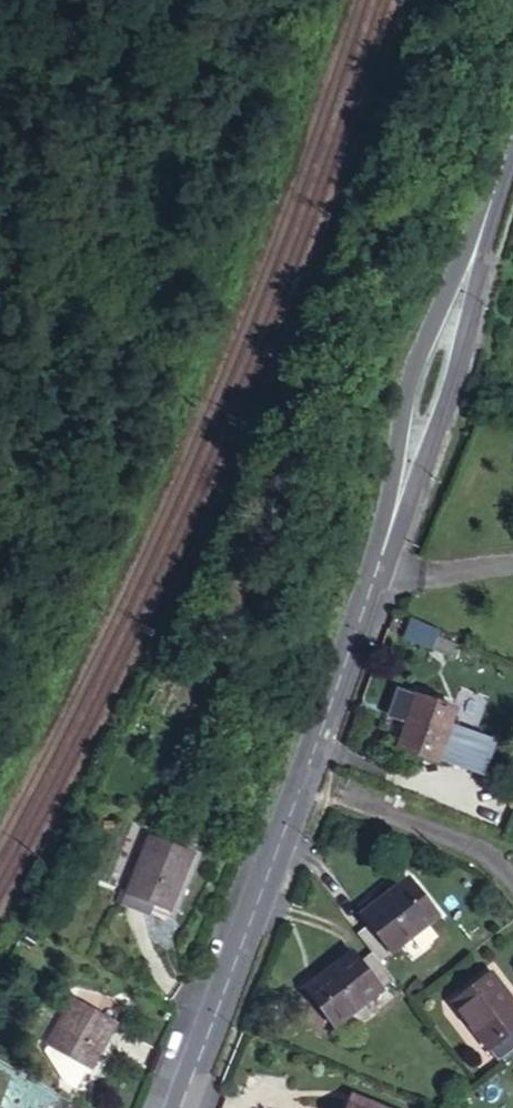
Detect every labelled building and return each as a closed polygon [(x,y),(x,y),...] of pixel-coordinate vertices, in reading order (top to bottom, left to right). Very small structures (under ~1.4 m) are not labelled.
[(434,651),(441,633),(413,621),(405,639),(434,651)] [(441,762),(449,739),(459,711),(421,698),(401,751),(441,766),(441,762)] [(465,744),(449,739),(441,762),(457,768),(465,744)] [(183,839),(180,847),(149,835),(124,897),(150,908),(173,917),(199,854),(192,852),(195,844),(183,839)] [(365,903),(371,911),(394,941),(439,905),(411,867),(365,903)] [(148,912),(150,908),(124,897),(123,901),(148,912)] [(359,921),(375,942),(382,951),(394,941),(371,911),(359,921)] [(384,979),(397,970),(382,951),(375,942),(362,951),(384,979)] [(384,979),(362,951),(356,943),(311,979),(339,1015),(384,979)] [(512,1033),(512,1001),(493,975),(454,1006),(489,1051),(512,1033)] [(91,1065),(118,1018),(76,995),(50,1042),(91,1065)] [(499,1064),(512,1053),(512,1033),(489,1051),(499,1064)] [(353,1093),(347,1107),(389,1107),(353,1093)]
